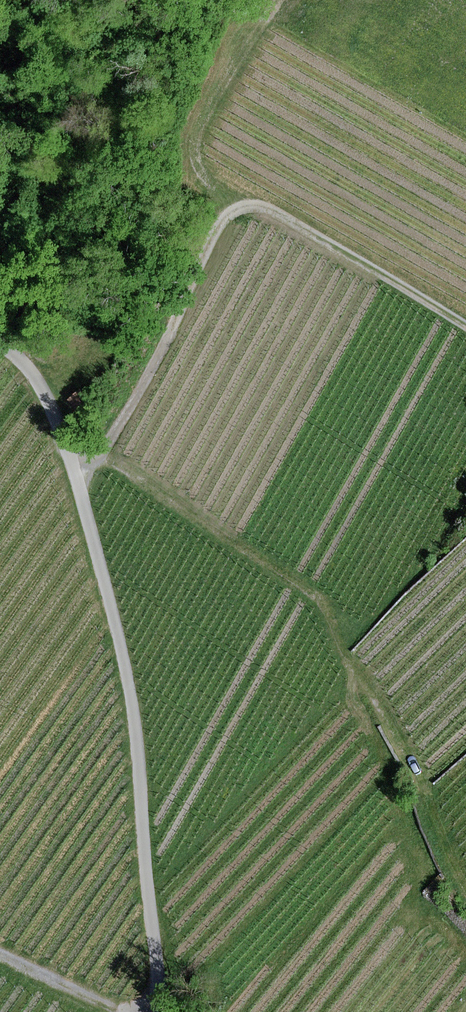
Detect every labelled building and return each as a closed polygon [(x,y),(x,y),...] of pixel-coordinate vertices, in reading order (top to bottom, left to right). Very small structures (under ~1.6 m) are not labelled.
[(82,391),(71,400),(81,411),(92,402),(82,391)]
